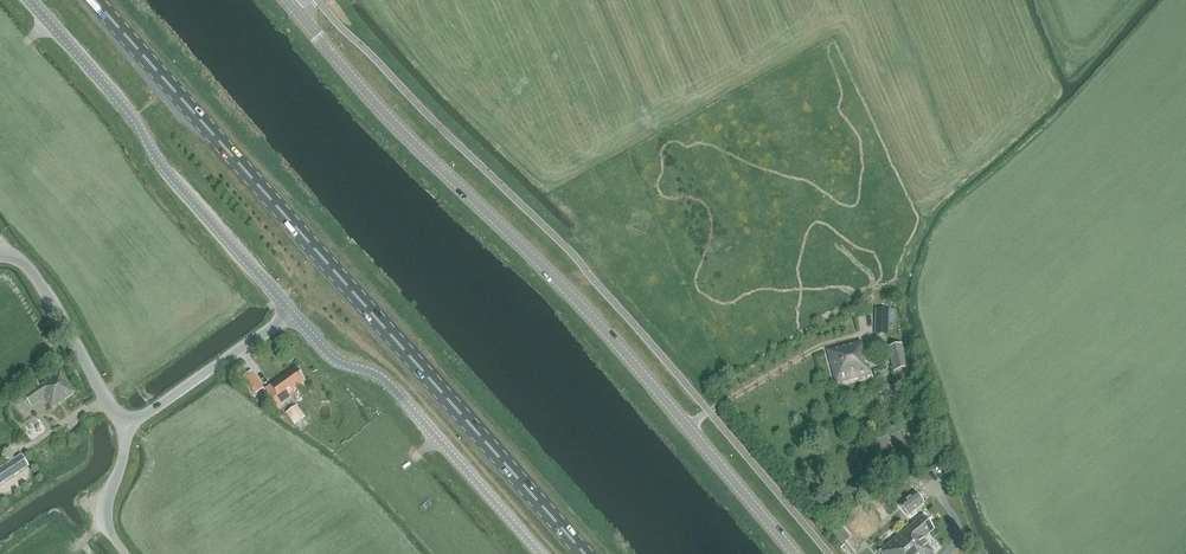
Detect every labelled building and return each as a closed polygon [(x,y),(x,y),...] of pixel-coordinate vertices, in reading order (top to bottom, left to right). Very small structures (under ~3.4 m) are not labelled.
[(888,309),(875,309),(875,334),(888,334),(888,325),(895,325),(895,309),(888,309)] [(841,383),(875,375),(869,351),(868,351),(866,342),(833,350),(841,383)] [(894,369),(907,366),(902,345),(890,348),(894,369)] [(264,390),(266,394),(267,393),(270,391),(272,389),(273,389),(272,387),(294,371),(293,369),(264,390)] [(287,394),(303,383),(294,371),(272,387),(273,389),(272,389),(270,391),(267,393),(266,394),(277,408),(291,398),(287,394)] [(30,407),(44,398),(51,409),(75,394),(60,372),(23,396),(30,407)] [(243,379),(255,395),(264,389),(252,372),(243,379)] [(885,402),(896,398),(894,393),(884,396),(885,402)] [(286,413),(294,424),(305,417),(297,405),(286,413)] [(29,466),(21,455),(0,469),(0,486),(29,466)] [(913,520),(929,507),(922,498),(906,511),(913,520)] [(926,515),(882,549),(886,553),(934,553),(937,551),(927,538),(938,529),(926,515)]
